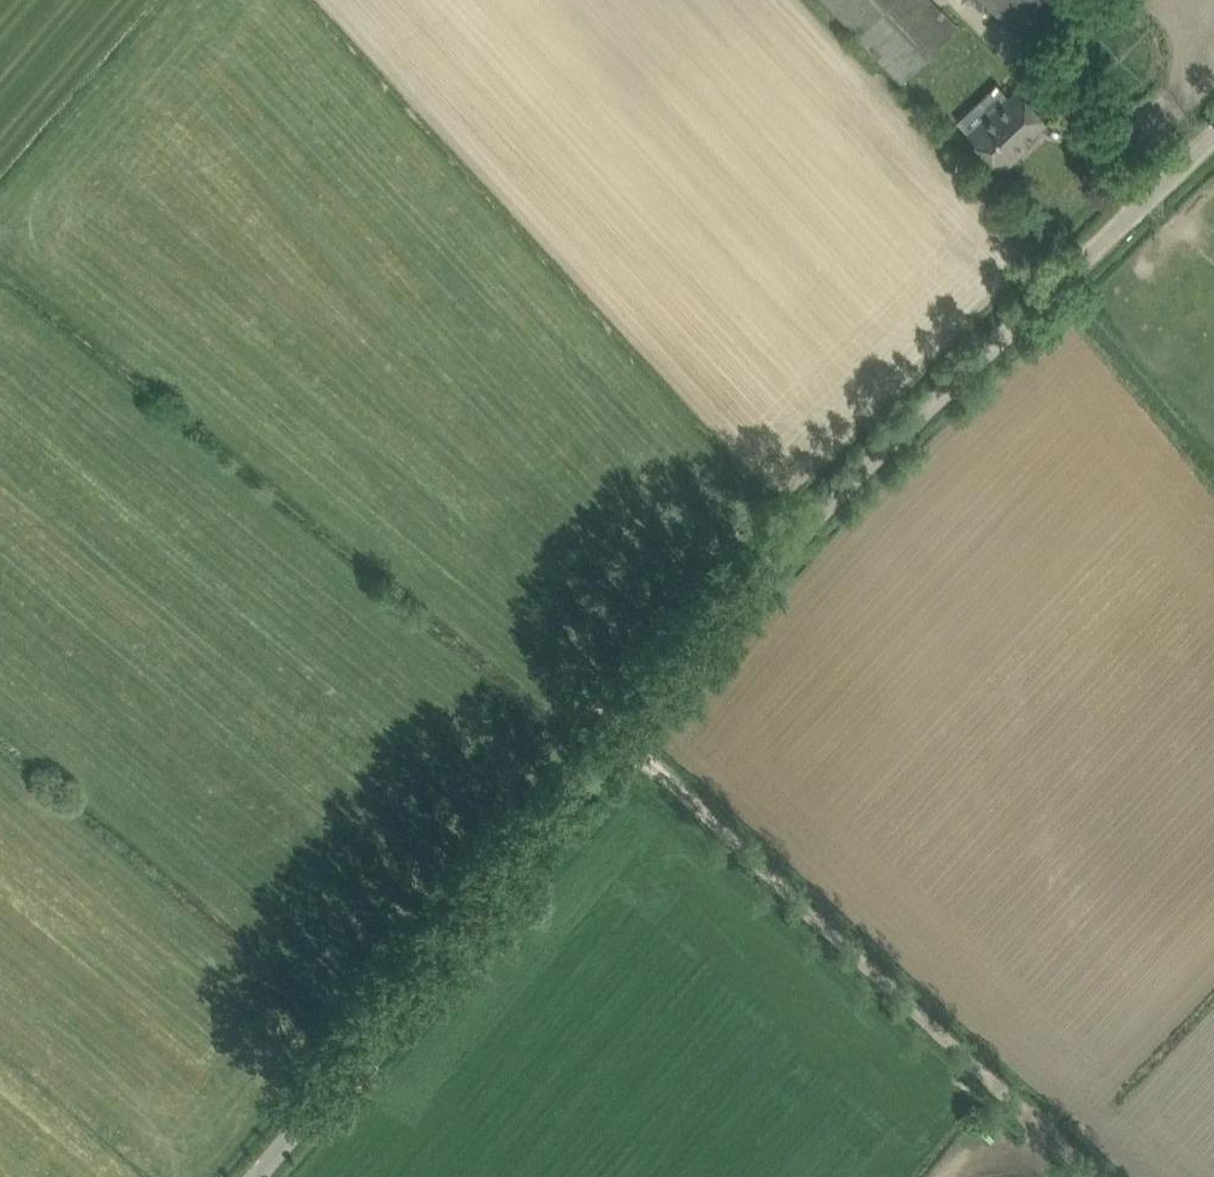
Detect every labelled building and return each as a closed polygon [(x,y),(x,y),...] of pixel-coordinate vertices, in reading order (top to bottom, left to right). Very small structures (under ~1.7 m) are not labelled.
[(934,0),(827,0),(902,80),(959,27),(934,0)] [(1010,25),(1027,43),(1072,0),(986,0),(1010,25)] [(972,135),(988,152),(1005,169),(1021,154),(1017,150),(1050,120),(1021,89),(972,135)]
